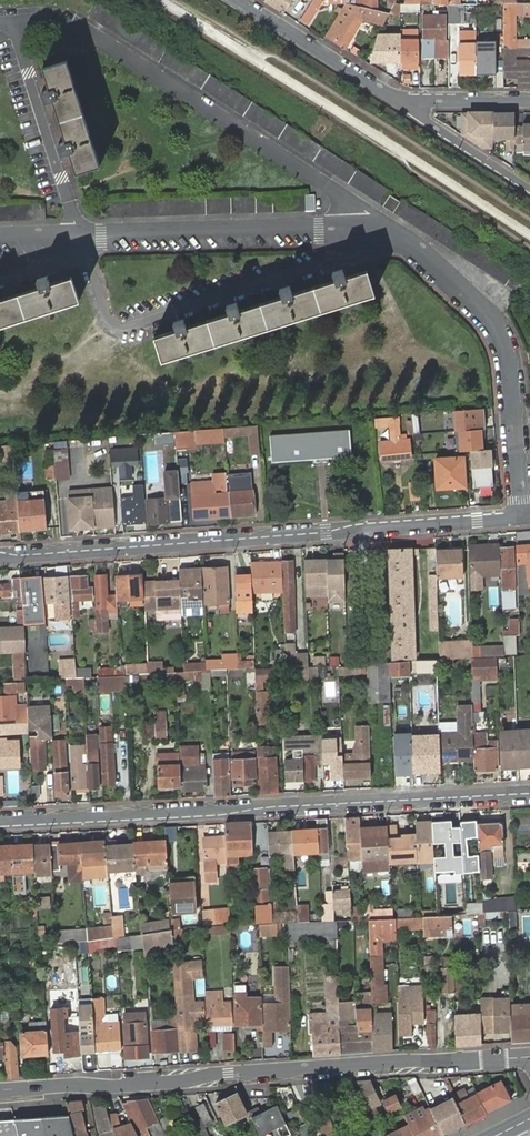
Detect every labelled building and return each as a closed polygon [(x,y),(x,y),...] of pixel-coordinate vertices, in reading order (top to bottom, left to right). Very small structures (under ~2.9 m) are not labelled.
[(136,0),(114,0),(130,11),(136,0)] [(264,1),(283,14),(293,0),(265,0),(264,1)] [(322,0),(312,0),(299,20),(308,26),(323,1),(322,0)] [(355,5),(377,12),(377,0),(355,0),(355,5)] [(384,207),(393,193),(99,3),(90,17),(363,194),(384,207)] [(347,3),(326,36),(344,48),(362,20),(382,27),(386,15),(377,12),(355,5),(347,3)] [(466,5),(449,5),(449,11),(449,23),(462,23),(462,12),(467,11),(466,5)] [(515,5),(504,5),(504,46),(529,47),(528,42),(515,41),(515,5)] [(136,20),(144,25),(151,16),(143,11),(136,20)] [(435,54),(450,54),(450,53),(449,25),(448,24),(447,15),(435,16),(435,41),(435,50),(435,54)] [(422,16),(422,41),(422,50),(422,54),(435,54),(435,50),(435,41),(435,16),(422,16)] [(418,69),(418,62),(418,31),(401,31),(401,62),(401,69),(418,69)] [(476,44),(476,32),(458,32),(457,43),(476,44)] [(399,35),(380,36),(376,45),(372,60),(381,61),(399,61),(398,46),(399,35)] [(476,44),(457,43),(458,70),(477,70),(476,45),(476,44)] [(477,70),(477,75),(505,74),(505,62),(497,62),(496,45),(476,45),(477,70)] [(505,62),(505,74),(505,76),(519,76),(520,87),(529,87),(529,68),(524,68),(524,59),(505,59),(505,62)] [(101,169),(68,62),(44,69),(50,92),(43,94),(46,104),(54,102),(66,143),(59,145),(62,157),(70,155),(77,176),(101,169)] [(492,141),(492,113),(460,113),(460,136),(482,149),(492,149),(492,141)] [(514,142),(514,126),(515,113),(492,113),(492,141),(514,142)] [(524,123),(524,126),(514,126),(514,142),(523,143),(523,149),(529,149),(529,123),(524,123)] [(529,281),(393,193),(384,207),(433,239),(520,295),(529,281)] [(375,296),(366,271),(345,277),(343,270),(333,273),(335,280),(293,293),(291,286),(279,290),(281,296),(239,309),(238,302),(226,306),(228,313),(186,326),(184,319),(174,322),(176,329),(153,336),(161,361),(375,296)] [(71,275),(50,281),(47,275),(37,278),(39,286),(0,298),(0,325),(79,299),(71,275)] [(454,426),(453,416),(437,417),(438,427),(454,426)] [(399,425),(401,425),(400,417),(375,419),(376,428),(389,426),(399,425)] [(260,456),(257,425),(224,428),(225,436),(248,434),(251,456),(260,456)] [(400,442),(399,425),(389,426),(390,442),(400,442)] [(226,442),(225,436),(224,428),(196,430),(197,444),(226,442)] [(197,444),(196,430),(174,432),(176,448),(197,446),(197,444)] [(272,462),(350,457),(348,430),(270,436),(272,462)] [(85,446),(84,439),(54,441),(57,476),(71,475),(69,447),(85,446)] [(411,459),(410,441),(400,442),(390,442),(381,443),(382,461),(411,459)] [(13,445),(0,446),(0,455),(14,454),(13,445)] [(138,464),(136,448),(111,450),(112,466),(121,465),(121,475),(133,475),(132,464),(138,464)] [(52,451),(45,451),(47,480),(55,479),(52,451)] [(466,491),(463,457),(435,459),(438,493),(466,491)] [(181,522),(177,470),(164,472),(167,498),(147,500),(149,524),(181,522)] [(230,517),(226,472),(214,473),(215,481),(216,489),(224,489),(224,493),(194,496),(195,520),(230,517)] [(216,489),(215,481),(193,482),(194,496),(224,493),(224,489),(216,489)] [(229,491),(231,517),(255,515),(253,481),(241,481),(241,490),(229,491)] [(146,523),(143,485),(133,485),(136,524),(146,523)] [(113,486),(68,489),(71,529),(115,526),(113,486)] [(412,501),(421,501),(419,486),(410,486),(412,501)] [(17,502),(45,499),(44,490),(17,493),(17,502)] [(18,509),(20,531),(47,529),(45,499),(17,502),(18,509)] [(20,531),(18,509),(0,510),(0,532),(20,531)] [(517,545),(519,573),(522,572),(522,564),(528,564),(529,583),(529,552),(528,552),(527,544),(517,545)] [(491,548),(478,548),(479,576),(502,575),(501,549),(501,545),(491,545),(491,548)] [(478,548),(470,549),(471,577),(479,576),(478,548)] [(516,590),(515,566),(515,548),(501,549),(502,575),(502,579),(503,590),(515,590),(516,590)] [(419,549),(389,549),(391,659),(414,658),(412,555),(419,555),(419,549)] [(436,550),(437,554),(438,579),(465,577),(464,549),(454,549),(454,552),(447,552),(447,549),(436,550)] [(327,595),(326,560),(305,561),(307,595),(327,595)] [(296,631),(294,561),(284,561),(286,632),(296,631)] [(253,595),(284,593),(282,562),(252,565),(252,567),(253,595)] [(253,595),(252,567),(236,568),(238,614),(254,614),(253,595)] [(205,604),(203,604),(203,607),(204,624),(212,624),(211,603),(229,602),(227,568),(203,569),(205,604)] [(201,570),(180,571),(180,582),(182,609),(203,607),(203,604),(201,570)] [(42,575),(21,577),(25,624),(47,622),(42,575)] [(95,627),(96,633),(108,632),(107,613),(115,612),(114,599),(107,600),(107,596),(106,576),(95,577),(96,614),(95,614),(96,624),(95,627)] [(116,590),(118,612),(132,611),(132,610),(131,599),(142,598),(140,576),(130,577),(130,576),(126,576),(126,577),(117,578),(117,590),(116,590)] [(70,577),(72,611),(79,610),(78,601),(92,600),(91,589),(88,588),(87,577),(71,577),(70,577)] [(67,578),(44,579),(45,608),(51,608),(51,604),(56,603),(57,623),(69,623),(68,607),(67,578)] [(21,597),(20,581),(11,582),(12,586),(0,587),(0,598),(2,598),(21,597)] [(439,629),(438,581),(430,581),(430,629),(439,629)] [(182,609),(180,582),(178,583),(163,584),(163,587),(156,588),(156,584),(144,585),(145,614),(157,613),(158,624),(183,621),(182,610),(182,609)] [(489,607),(498,606),(498,587),(489,587),(489,607)] [(516,612),(515,590),(503,590),(503,604),(503,612),(516,612)] [(131,599),(132,610),(143,609),(142,598),(131,599)] [(24,654),(24,653),(23,627),(0,629),(0,656),(24,654)] [(440,660),(472,658),(474,658),(473,639),(440,642),(440,660)] [(296,642),(286,643),(287,667),(309,666),(308,652),(296,653),(296,642)] [(481,648),(481,657),(498,656),(505,656),(505,647),(481,648)] [(275,659),(284,658),(283,649),(274,649),(275,659)] [(26,680),(24,654),(13,655),(15,681),(26,680)] [(239,669),(239,662),(238,654),(217,655),(217,656),(217,670),(229,669),(239,669)] [(474,658),(472,658),(473,670),(498,669),(498,662),(498,656),(481,657),(474,658)] [(438,677),(437,660),(410,661),(410,675),(410,679),(438,677)] [(164,673),(177,672),(176,667),(163,668),(163,661),(148,663),(149,675),(154,674),(164,673)] [(410,675),(410,661),(390,662),(390,665),(390,675),(410,675)] [(337,665),(337,674),(364,674),(364,665),(337,665)] [(391,686),(390,675),(390,665),(369,666),(370,702),(391,702),(391,686)] [(278,669),(257,670),(257,686),(258,724),(269,724),(268,691),(262,691),(262,681),(274,680),(275,678),(278,678),(278,669)] [(65,679),(75,679),(75,671),(61,670),(61,679),(65,679)] [(75,679),(84,679),(89,679),(89,671),(75,671),(75,679)] [(177,682),(177,672),(164,673),(154,674),(154,683),(177,682)] [(139,692),(138,676),(126,677),(127,692),(139,692)] [(122,677),(120,677),(109,678),(110,693),(121,693),(127,692),(126,677),(122,677)] [(439,687),(438,677),(410,679),(411,685),(411,689),(439,687)] [(85,693),(84,679),(75,679),(65,679),(66,685),(73,685),(74,693),(85,693)] [(473,686),(473,701),(482,701),(481,679),(473,679),(473,686)] [(24,683),(9,685),(9,694),(25,693),(24,683)] [(16,720),(15,706),(14,698),(0,699),(0,720),(16,720)] [(51,716),(50,705),(28,706),(28,718),(51,716)] [(28,718),(28,706),(15,706),(16,720),(16,724),(29,723),(28,718)] [(441,762),(475,760),(475,736),(474,706),(458,706),(458,731),(440,732),(441,762)] [(156,725),(145,725),(145,739),(167,739),(166,714),(156,714),(156,725)] [(52,736),(52,732),(51,716),(28,718),(29,723),(29,727),(31,728),(34,770),(45,770),(43,736),(52,736)] [(2,724),(2,735),(29,733),(29,727),(29,723),(16,724),(2,724)] [(363,779),(370,779),(368,725),(354,725),(354,739),(352,746),(352,752),(341,753),(343,778),(358,779),(363,779)] [(499,729),(501,769),(529,767),(529,727),(499,729)] [(52,736),(52,741),(54,742),(54,753),(55,755),(57,796),(69,795),(68,772),(67,772),(66,753),(60,753),(60,742),(65,741),(64,732),(52,732),(52,736)] [(410,732),(393,732),(394,776),(412,775),(410,732)] [(283,735),(284,749),(302,748),(303,753),(321,752),(320,734),(283,735)] [(102,753),(104,784),(115,783),(112,735),(101,736),(102,753)] [(475,760),(475,769),(496,769),(495,749),(479,749),(479,744),(482,744),(481,736),(475,736),(475,760)] [(341,737),(320,737),(321,752),(321,763),(328,763),(329,779),(343,778),(341,753),(341,737)] [(20,741),(3,742),(4,762),(7,762),(7,768),(21,767),(20,741)] [(70,744),(73,790),(88,789),(87,776),(83,777),(83,773),(86,773),(85,763),(83,764),(82,754),(86,754),(85,743),(70,744)] [(260,794),(280,793),(279,781),(278,780),(277,756),(275,756),(270,756),(270,746),(270,745),(259,745),(259,752),(260,752),(261,780),(260,780),(260,794)] [(412,746),(413,774),(425,774),(424,746),(412,746)] [(179,750),(180,755),(180,765),(180,766),(183,766),(184,786),(207,786),(206,765),(191,765),(191,756),(195,756),(195,749),(179,750)] [(206,749),(195,749),(195,756),(191,756),(191,765),(206,765),(206,749)] [(215,797),(231,796),(231,770),(230,753),(214,753),(214,765),(214,770),(215,797)] [(234,754),(235,784),(256,783),(255,753),(234,754)] [(160,787),(181,787),(180,766),(180,765),(180,755),(158,756),(160,787)] [(304,780),(304,755),(290,755),(290,780),(304,780)] [(318,780),(317,760),(317,756),(305,756),(306,781),(318,780)] [(99,789),(97,761),(89,762),(90,789),(99,789)] [(427,816),(415,816),(416,840),(417,865),(417,867),(424,867),(424,860),(426,860),(426,846),(429,846),(427,816)] [(359,819),(345,820),(346,849),(354,849),(361,849),(360,842),(360,830),(359,819)] [(327,820),(316,821),(317,831),(318,853),(318,860),(329,860),(327,820)] [(451,820),(431,821),(432,842),(444,842),(445,856),(433,856),(434,874),(463,873),(462,855),(453,856),(452,842),(460,841),(459,826),(451,826),(451,820)] [(226,823),(226,825),(227,838),(227,857),(228,879),(231,879),(231,873),(239,873),(238,857),(253,857),(252,824),(251,822),(226,823)] [(502,825),(478,826),(480,874),(481,880),(492,880),(490,848),(503,847),(502,825)] [(291,830),(266,832),(268,856),(280,855),(281,870),(293,870),(291,830)] [(360,842),(361,849),(361,860),(389,859),(387,830),(360,830),(360,842)] [(387,830),(389,859),(389,866),(417,865),(416,840),(398,841),(398,830),(387,830)] [(317,831),(293,831),(294,854),(318,853),(317,831)] [(227,857),(227,838),(204,839),(206,881),(216,881),(215,858),(227,857)] [(119,841),(107,842),(107,846),(109,864),(109,872),(137,870),(137,865),(136,859),(135,845),(135,844),(119,845),(119,841)] [(166,842),(135,844),(135,845),(136,859),(137,865),(145,864),(147,874),(167,873),(167,863),(166,843),(166,842)] [(35,871),(35,874),(53,873),(53,866),(52,846),(51,844),(33,845),(35,871)] [(81,844),(52,846),(53,866),(53,873),(62,872),(62,865),(70,864),(71,883),(83,882),(83,878),(82,866),(82,863),(81,847),(81,844)] [(12,850),(13,872),(35,871),(33,845),(22,846),(23,849),(12,850)] [(81,847),(82,863),(82,866),(83,878),(100,877),(100,865),(109,864),(107,846),(81,847)] [(3,882),(2,873),(13,872),(12,850),(0,851),(0,882),(3,882)] [(100,865),(100,877),(110,876),(109,872),(109,864),(100,865)] [(145,864),(137,865),(137,870),(137,875),(147,874),(145,864)] [(266,870),(253,871),(255,917),(271,916),(269,889),(267,890),(266,870)] [(434,875),(437,914),(485,911),(486,919),(504,917),(504,911),(515,910),(514,898),(463,901),(462,888),(451,888),(450,874),(434,875)] [(196,882),(171,884),(172,912),(198,911),(196,882)] [(325,904),(320,905),(320,922),(332,921),(332,907),(348,906),(348,891),(325,892),(325,904)] [(49,899),(37,900),(38,912),(50,911),(49,899)] [(29,901),(30,913),(38,912),(37,900),(29,901)] [(296,904),(296,921),(308,921),(308,904),(296,904)] [(397,920),(411,919),(411,909),(397,910),(397,920)] [(230,912),(201,912),(202,925),(204,926),(207,925),(230,925),(230,912)] [(452,926),(460,926),(460,912),(451,912),(452,926)] [(437,919),(423,920),(423,930),(451,929),(451,918),(437,919)] [(392,920),(367,920),(368,932),(395,931),(394,920),(392,920)] [(170,921),(141,927),(142,936),(143,935),(171,931),(170,922),(170,921)] [(320,922),(297,923),(286,923),(287,939),(335,937),(335,930),(335,921),(332,921),(320,922)] [(349,929),(349,921),(335,921),(335,930),(349,929)] [(170,922),(171,931),(173,931),(179,929),(178,922),(170,922)] [(273,924),(259,924),(259,936),(278,935),(277,924),(273,924)] [(112,925),(87,928),(88,941),(114,938),(112,925)] [(229,935),(229,925),(207,925),(207,936),(229,935)] [(255,926),(233,927),(234,952),(256,952),(255,926)] [(171,931),(143,935),(144,948),(144,951),(151,951),(150,947),(173,943),(173,931),(171,931)] [(395,931),(368,932),(368,939),(395,938),(395,931)] [(144,948),(143,935),(142,936),(126,938),(114,938),(116,947),(116,952),(144,948)] [(116,947),(114,938),(88,941),(89,954),(96,953),(96,949),(116,947)] [(369,956),(370,985),(382,985),(381,956),(369,956)] [(443,966),(452,965),(451,956),(442,956),(443,966)] [(191,1021),(202,1021),(201,1004),(193,1005),(192,974),(200,974),(200,962),(175,963),(175,964),(179,1030),(179,1033),(180,1047),(180,1053),(192,1052),(190,1029),(188,1029),(188,1021),(191,1021)] [(424,964),(425,984),(433,984),(432,963),(424,964)] [(272,1033),(290,1032),(288,967),(273,968),(274,1000),(274,1004),(261,1005),(262,1025),(263,1048),(272,1048),(272,1033)] [(443,994),(454,994),(453,968),(442,968),(443,994)] [(106,977),(108,989),(116,988),(114,976),(106,977)] [(236,1025),(262,1025),(261,1005),(261,1001),(261,998),(248,999),(247,984),(235,985),(235,995),(236,1025)] [(387,1003),(386,985),(382,985),(370,985),(370,994),(371,1003),(387,1003)] [(398,1024),(399,1036),(411,1036),(411,1024),(423,1023),(422,988),(397,989),(397,999),(398,1024)] [(207,1020),(208,1032),(215,1032),(216,1032),(220,1032),(220,1026),(232,1025),(232,1006),(224,1006),(223,993),(217,993),(218,990),(206,990),(207,1004),(207,1020)] [(364,1019),(356,1019),(358,1055),(373,1054),(373,1053),(372,1018),(371,1011),(371,1003),(370,994),(363,994),(364,1019)] [(315,1058),(341,1056),(339,1020),(339,1007),(338,999),(336,999),(336,995),(332,995),(332,1000),(329,1000),(330,1014),(330,1019),(332,1019),(333,1025),(327,1026),(327,1014),(310,1015),(310,1033),(313,1033),(315,1058)] [(494,999),(480,999),(480,1010),(480,1015),(481,1033),(495,1033),(502,1032),(511,1032),(511,1016),(511,1003),(511,999),(511,998),(502,999),(494,999)] [(456,1044),(455,1017),(454,999),(443,999),(443,1044),(456,1044)] [(102,1001),(92,1001),(93,1011),(96,1055),(121,1053),(119,1025),(114,1025),(115,1032),(99,1033),(98,1026),(98,1023),(101,1022),(99,1012),(103,1012),(102,1001)] [(83,1057),(83,1055),(81,1033),(67,1033),(66,1019),(71,1018),(71,1009),(51,1010),(54,1053),(65,1052),(65,1058),(83,1057)] [(80,1018),(80,1009),(71,1009),(71,1018),(80,1018)] [(372,1018),(391,1017),(391,1010),(371,1011),(372,1018)] [(83,1055),(96,1055),(93,1011),(89,1011),(90,1016),(85,1016),(86,1028),(81,1028),(81,1033),(83,1055)] [(481,1033),(480,1015),(455,1017),(456,1044),(456,1047),(481,1045),(481,1033)] [(511,1016),(511,1032),(511,1043),(529,1042),(529,1015),(511,1016)] [(145,1016),(124,1017),(124,1027),(146,1025),(145,1016)] [(373,1053),(393,1051),(391,1017),(372,1018),(373,1053)] [(358,1055),(356,1019),(339,1020),(341,1056),(358,1055)] [(49,1055),(46,1022),(28,1024),(28,1025),(29,1034),(21,1035),(23,1056),(26,1055),(30,1055),(31,1060),(39,1059),(39,1055),(49,1055)] [(427,1049),(436,1048),(435,1024),(426,1025),(427,1049)] [(146,1025),(124,1027),(126,1060),(148,1058),(146,1025)] [(171,1026),(152,1027),(154,1053),(178,1052),(176,1025),(171,1026)] [(215,1032),(208,1032),(208,1046),(216,1046),(215,1032)] [(234,1035),(224,1036),(225,1053),(235,1053),(234,1035)] [(6,1071),(15,1070),(14,1050),(8,1042),(4,1042),(4,1044),(5,1059),(6,1071)] [(84,1072),(98,1071),(96,1055),(83,1055),(83,1057),(84,1072)] [(16,1079),(15,1070),(6,1071),(7,1079),(16,1079)] [(413,1094),(421,1091),(415,1076),(407,1079),(413,1094)] [(357,1082),(358,1083),(374,1117),(378,1115),(375,1107),(380,1104),(370,1081),(357,1082)] [(486,1113),(510,1101),(500,1081),(476,1093),(477,1094),(486,1113)] [(465,1123),(486,1113),(477,1094),(465,1100),(459,1089),(450,1093),(453,1098),(465,1123)] [(227,1124),(250,1114),(250,1113),(241,1094),(217,1104),(227,1124)] [(400,1107),(396,1096),(384,1102),(389,1112),(400,1107)] [(442,1135),(465,1123),(453,1098),(433,1108),(431,1105),(429,1106),(442,1134),(442,1135)] [(136,1133),(121,1101),(120,1100),(105,1101),(108,1109),(115,1135),(122,1135),(120,1130),(128,1128),(131,1135),(136,1133)] [(136,1133),(139,1132),(140,1135),(149,1135),(146,1129),(153,1127),(158,1135),(162,1135),(165,1135),(149,1100),(121,1101),(136,1133)] [(73,1135),(87,1135),(81,1113),(85,1112),(83,1103),(68,1104),(74,1126),(71,1127),(73,1135)] [(442,1135),(442,1134),(429,1106),(428,1104),(405,1116),(410,1127),(414,1135),(440,1135),(442,1135)] [(261,1135),(263,1135),(277,1130),(280,1135),(291,1135),(292,1135),(278,1106),(261,1115),(258,1109),(250,1113),(250,1114),(261,1135)] [(204,1108),(197,1112),(203,1122),(210,1118),(204,1108)] [(108,1109),(97,1112),(103,1135),(115,1135),(108,1109)] [(307,1120),(301,1109),(294,1112),(300,1123),(307,1120)] [(403,1130),(410,1127),(405,1116),(398,1120),(403,1130)] [(166,1134),(171,1132),(174,1131),(167,1117),(160,1120),(166,1134)] [(71,1127),(69,1118),(43,1119),(43,1120),(46,1135),(73,1135),(71,1127)] [(19,1135),(46,1135),(43,1120),(43,1119),(16,1121),(16,1123),(19,1135)] [(16,1123),(16,1121),(0,1122),(0,1135),(19,1135),(16,1123)] [(193,1131),(196,1135),(210,1135),(203,1125),(193,1131)]
